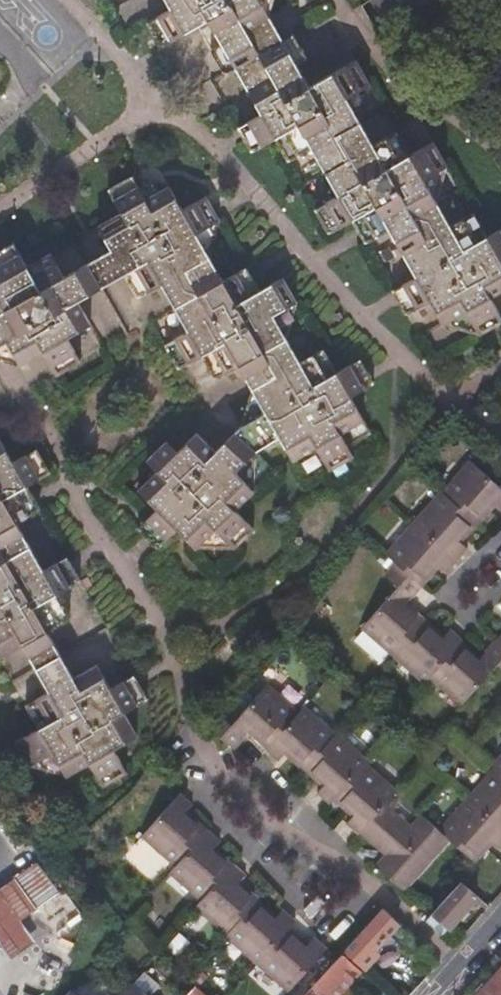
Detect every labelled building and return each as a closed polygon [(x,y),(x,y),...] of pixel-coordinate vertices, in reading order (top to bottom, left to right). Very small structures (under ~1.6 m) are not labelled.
[(167,5),(144,17),(157,42),(194,23),(214,60),(219,70),(230,64),(256,112),(231,125),(245,151),(269,138),(282,162),(306,149),(331,197),(308,210),(321,236),(345,222),(358,247),(382,234),(407,280),(382,293),(396,318),(420,305),(433,329),(470,339),(495,327),(482,303),(500,293),(500,282),(493,266),(500,261),(500,229),(480,241),(467,218),(443,230),(430,206),(441,170),(428,145),(404,158),(391,134),(367,147),(355,123),(366,86),(360,76),(365,73),(360,65),(355,67),(352,61),(304,86),(292,63),(303,57),(289,32),(279,38),(266,14),(270,0),(165,0),(167,5)] [(108,247),(122,272),(132,266),(145,289),(158,281),(185,329),(162,342),(176,366),(199,353),(210,347),(223,370),(237,362),(251,387),(264,409),(241,422),(239,424),(214,449),(194,430),(176,449),(155,470),(143,482),(139,478),(133,484),(156,508),(146,518),(156,528),(170,513),(180,524),(176,527),(196,548),(215,528),(235,547),(255,527),(235,508),(254,488),(235,469),(254,448),(273,437),(278,435),(292,459),(317,446),(330,468),(353,455),(347,444),(370,431),(349,394),(344,397),(334,381),(353,370),(348,362),(335,369),(324,375),(310,352),(298,359),(284,335),(270,312),(293,298),(280,275),(257,288),(246,295),(234,302),(220,278),(206,255),(193,231),(188,234),(178,218),(196,207),(191,198),(179,206),(166,183),(164,184),(130,177),(128,174),(105,188),(117,210),(123,221),(100,234),(108,247)] [(448,185),(453,194),(459,191),(454,182),(448,185)] [(206,223),(216,216),(202,192),(191,198),(196,207),(206,223)] [(188,234),(193,231),(206,223),(196,207),(178,218),(188,234)] [(123,221),(117,210),(94,223),(100,234),(123,221)] [(193,231),(206,255),(216,216),(206,223),(193,231)] [(245,230),(249,232),(253,228),(250,224),(245,225),(245,230)] [(24,265),(47,251),(41,241),(18,254),(24,265)] [(3,341),(27,326),(33,337),(39,348),(52,372),(78,358),(65,335),(88,322),(75,299),(98,286),(84,261),(61,275),(47,251),(24,265),(18,254),(11,242),(0,248),(0,336),(3,341)] [(84,261),(98,286),(122,272),(108,247),(84,261)] [(246,295),(257,288),(243,265),(232,271),(246,295)] [(132,266),(122,272),(135,295),(145,289),(132,266)] [(234,302),(246,295),(232,271),(220,278),(234,302)] [(270,312),(284,335),(293,298),(270,312)] [(127,329),(130,336),(137,332),(133,325),(127,329)] [(27,326),(3,341),(9,352),(33,337),(27,326)] [(9,352),(15,362),(39,348),(33,337),(9,352)] [(15,362),(9,352),(3,341),(0,342),(0,358),(15,362)] [(324,375),(335,369),(321,345),(310,352),(324,375)] [(210,347),(199,353),(212,376),(223,370),(210,347)] [(348,362),(353,370),(362,386),(373,380),(358,355),(348,362)] [(440,360),(444,363),(449,360),(447,356),(443,355),(440,360)] [(344,397),(349,394),(362,386),(353,370),(334,381),(344,397)] [(56,379),(52,372),(45,376),(49,383),(56,379)] [(177,377),(180,384),(186,381),(182,374),(177,377)] [(264,409),(251,387),(241,422),(264,409)] [(155,470),(176,449),(167,440),(146,461),(155,470)] [(61,655),(47,631),(60,624),(47,600),(57,594),(70,587),(65,578),(46,589),(37,573),(43,570),(15,523),(10,526),(1,510),(20,499),(15,491),(26,484),(37,478),(23,453),(10,461),(0,443),(0,658),(22,646),(36,669),(61,655)] [(23,453),(37,478),(48,471),(34,447),(23,453)] [(235,469),(254,488),(254,448),(235,469)] [(392,595),(405,606),(422,586),(421,585),(438,566),(447,573),(468,548),(459,541),(476,522),(477,523),(494,504),(500,510),(500,487),(473,463),(445,495),(444,494),(388,557),(397,565),(386,577),(398,588),(392,595)] [(15,491),(20,499),(29,515),(39,508),(26,484),(15,491)] [(10,526),(15,523),(29,515),(20,499),(1,510),(10,526)] [(156,528),(166,538),(176,527),(180,524),(170,513),(156,528)] [(156,528),(146,518),(137,527),(157,547),(166,538),(156,528)] [(215,528),(196,548),(235,547),(215,528)] [(65,578),(70,587),(80,580),(66,556),(56,562),(65,578)] [(65,578),(56,562),(43,570),(37,573),(46,589),(65,578)] [(80,583),(85,593),(93,589),(88,579),(80,583)] [(47,600),(60,624),(71,617),(57,594),(47,600)] [(405,606),(392,595),(364,627),(428,683),(433,677),(465,705),(493,672),(480,661),(461,644),(463,641),(452,630),(444,639),(405,606)] [(493,672),(499,665),(500,667),(500,642),(499,644),(497,642),(480,661),(493,672)] [(49,693),(74,679),(66,665),(61,655),(36,669),(42,680),(49,693)] [(91,765),(98,777),(122,763),(115,750),(138,737),(124,714),(138,706),(134,697),(114,708),(105,692),(111,689),(98,666),(74,679),(49,693),(37,700),(50,723),(39,730),(16,743),(31,768),(54,754),(67,778),(91,765)] [(134,697),(138,706),(149,699),(135,675),(124,681),(134,697)] [(134,697),(124,681),(111,689),(105,692),(114,708),(134,697)] [(400,891),(448,838),(442,832),(423,815),(416,823),(389,799),(395,793),(363,764),(366,761),(335,734),(333,735),(302,707),(297,712),(266,685),(232,722),(219,710),(207,723),(232,745),(250,727),(268,744),(266,747),(278,758),(286,749),(305,766),(307,765),(325,782),(317,791),(329,802),(335,795),(354,813),(347,822),(359,833),(361,831),(387,856),(376,869),(400,891)] [(50,723),(37,700),(26,706),(39,730),(50,723)] [(31,768),(67,778),(54,754),(31,768)] [(442,832),(448,838),(473,860),(489,841),(498,849),(500,846),(500,760),(494,767),(497,770),(442,832)] [(122,763),(98,777),(104,788),(128,774),(122,763)] [(189,803),(176,791),(141,831),(175,862),(169,869),(200,897),(195,904),(226,932),(225,934),(288,990),(323,949),(311,938),(303,947),(285,930),(293,922),(280,911),(273,919),(253,903),(254,901),(235,884),(243,875),(231,864),(228,866),(209,849),(218,840),(205,828),(203,830),(181,812),(189,803)] [(36,858),(12,874),(33,906),(57,889),(36,858)] [(12,874),(0,883),(0,944),(8,956),(34,938),(19,916),(33,906),(12,874)] [(449,928),(477,896),(461,881),(425,922),(439,936),(441,937),(449,928)] [(373,951),(398,924),(381,908),(343,951),(364,970),(377,955),(373,951)] [(339,955),(335,959),(306,992),(309,994),(330,994),(354,968),(339,955)] [(476,994),(500,994),(500,967),(476,994)] [(159,986),(144,972),(133,984),(132,982),(120,994),(150,994),(159,986)] [(194,986),(186,994),(204,994),(194,986)]
